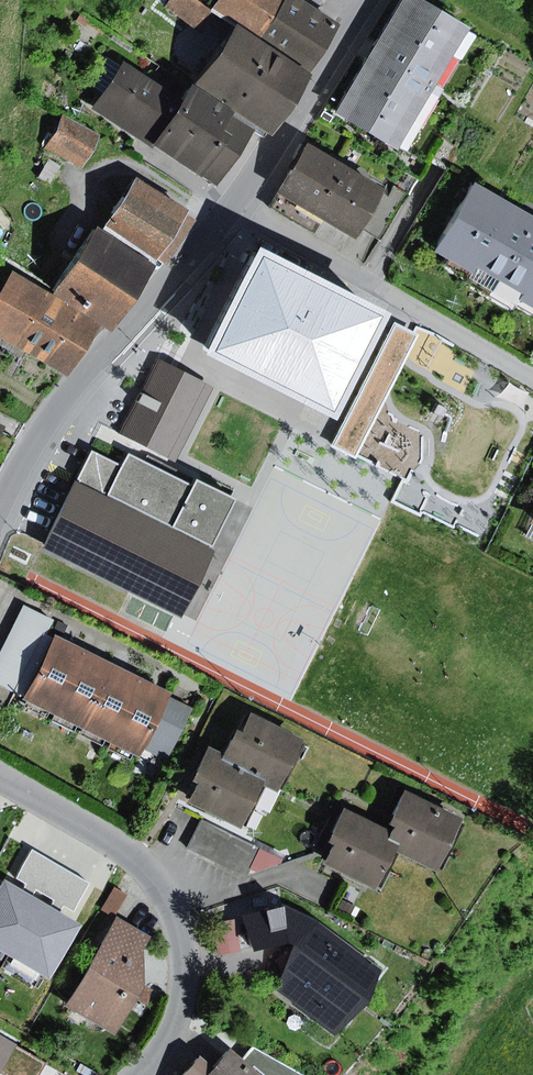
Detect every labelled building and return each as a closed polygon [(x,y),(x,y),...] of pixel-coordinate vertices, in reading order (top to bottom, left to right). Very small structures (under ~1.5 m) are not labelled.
[(168,7),(206,36),(213,11),(198,0),(172,0),(168,7)] [(289,0),(223,0),(216,12),(237,25),(263,42),(289,0)] [(304,0),(289,0),(263,42),(312,73),(343,24),(304,0)] [(429,0),(405,0),(373,53),(336,113),(401,152),(476,28),(429,0)] [(106,28),(81,11),(74,21),(86,30),(89,25),(102,34),(106,28)] [(263,42),(237,25),(197,86),(263,129),(277,137),(316,76),(312,73),(263,42)] [(186,102),(125,63),(93,111),(220,195),(263,129),(197,86),(186,102)] [(103,140),(66,116),(47,146),(84,170),(103,140)] [(390,192),(312,145),(273,210),(316,236),(325,221),(349,235),(360,242),(367,231),(388,196),(390,192)] [(50,160),(40,177),(51,184),(62,167),(50,160)] [(197,215),(139,181),(104,232),(158,270),(197,215)] [(472,185),(435,249),(532,304),(532,220),(532,219),(472,185)] [(388,196),(367,231),(383,241),(410,196),(396,187),(390,197),(388,196)] [(349,235),(325,221),(316,236),(340,250),(349,235)] [(104,232),(99,228),(54,295),(104,328),(115,334),(158,270),(104,232)] [(250,254),(204,344),(322,404),(368,314),(250,254)] [(51,294),(15,273),(0,298),(0,337),(19,348),(51,294)] [(54,295),(51,294),(19,348),(70,378),(104,328),(54,295)] [(157,363),(120,434),(166,457),(203,387),(157,363)] [(389,402),(363,388),(328,451),(354,465),(389,402)] [(124,473),(92,457),(46,550),(183,617),(241,497),(200,477),(195,487),(132,456),(124,473)] [(273,504),(207,655),(239,669),(260,621),(286,632),(264,684),(301,700),(365,552),(335,539),(318,578),(289,565),(308,520),(273,504)] [(17,621),(48,636),(55,620),(25,605),(17,621)] [(48,636),(17,621),(10,634),(50,654),(57,640),(48,636)] [(50,654),(10,634),(3,649),(43,669),(50,654)] [(87,651),(58,637),(57,640),(50,654),(43,669),(36,683),(28,698),(26,702),(55,716),(87,651)] [(3,649),(0,655),(0,666),(36,683),(43,669),(3,649)] [(115,665),(87,651),(55,716),(83,729),(115,665)] [(144,679),(115,665),(83,729),(112,744),(144,679)] [(0,666),(0,684),(28,698),(36,683),(0,666)] [(172,693),(144,679),(112,744),(140,758),(144,749),(169,698),(172,693)] [(193,709),(169,698),(144,749),(167,761),(193,709)] [(308,742),(255,715),(245,733),(240,730),(226,757),(271,780),(285,787),(308,742)] [(226,757),(211,750),(196,781),(201,783),(190,804),(246,831),(265,793),(271,780),(226,757)] [(398,826),(394,834),(408,841),(401,853),(441,872),(466,820),(407,792),(392,823),(398,826)] [(394,834),(347,811),(332,842),(337,844),(326,865),(382,893),(401,853),(408,841),(394,834)] [(218,827),(202,820),(188,849),(204,857),(218,827)] [(221,865),(235,835),(218,827),(204,857),(221,865)] [(250,872),(262,848),(235,835),(221,865),(247,878),(250,872)] [(262,848),(250,872),(257,874),(283,864),(285,860),(262,848)] [(33,850),(17,878),(47,896),(63,867),(33,850)] [(91,883),(63,867),(47,896),(75,911),(91,883)] [(43,901),(8,880),(0,894),(0,949),(11,956),(43,901)] [(115,886),(101,909),(115,917),(128,894),(115,886)] [(335,928),(283,900),(236,912),(247,957),(289,947),(274,994),(342,1042),(376,994),(372,991),(379,981),(374,977),(385,965),(335,928)] [(85,925),(43,901),(11,956),(53,980),(85,925)] [(232,916),(212,921),(218,950),(238,946),(232,916)] [(152,939),(118,920),(68,1007),(118,1037),(148,988),(147,951),(152,939)] [(0,1031),(0,1074),(1,1074),(3,1072),(18,1047),(20,1042),(0,1031)] [(18,1047),(3,1072),(7,1074),(40,1074),(47,1063),(18,1047)] [(244,1059),(262,1074),(303,1074),(255,1048),(244,1059)] [(201,1057),(185,1074),(262,1074),(244,1059),(233,1050),(216,1069),(201,1057)]
